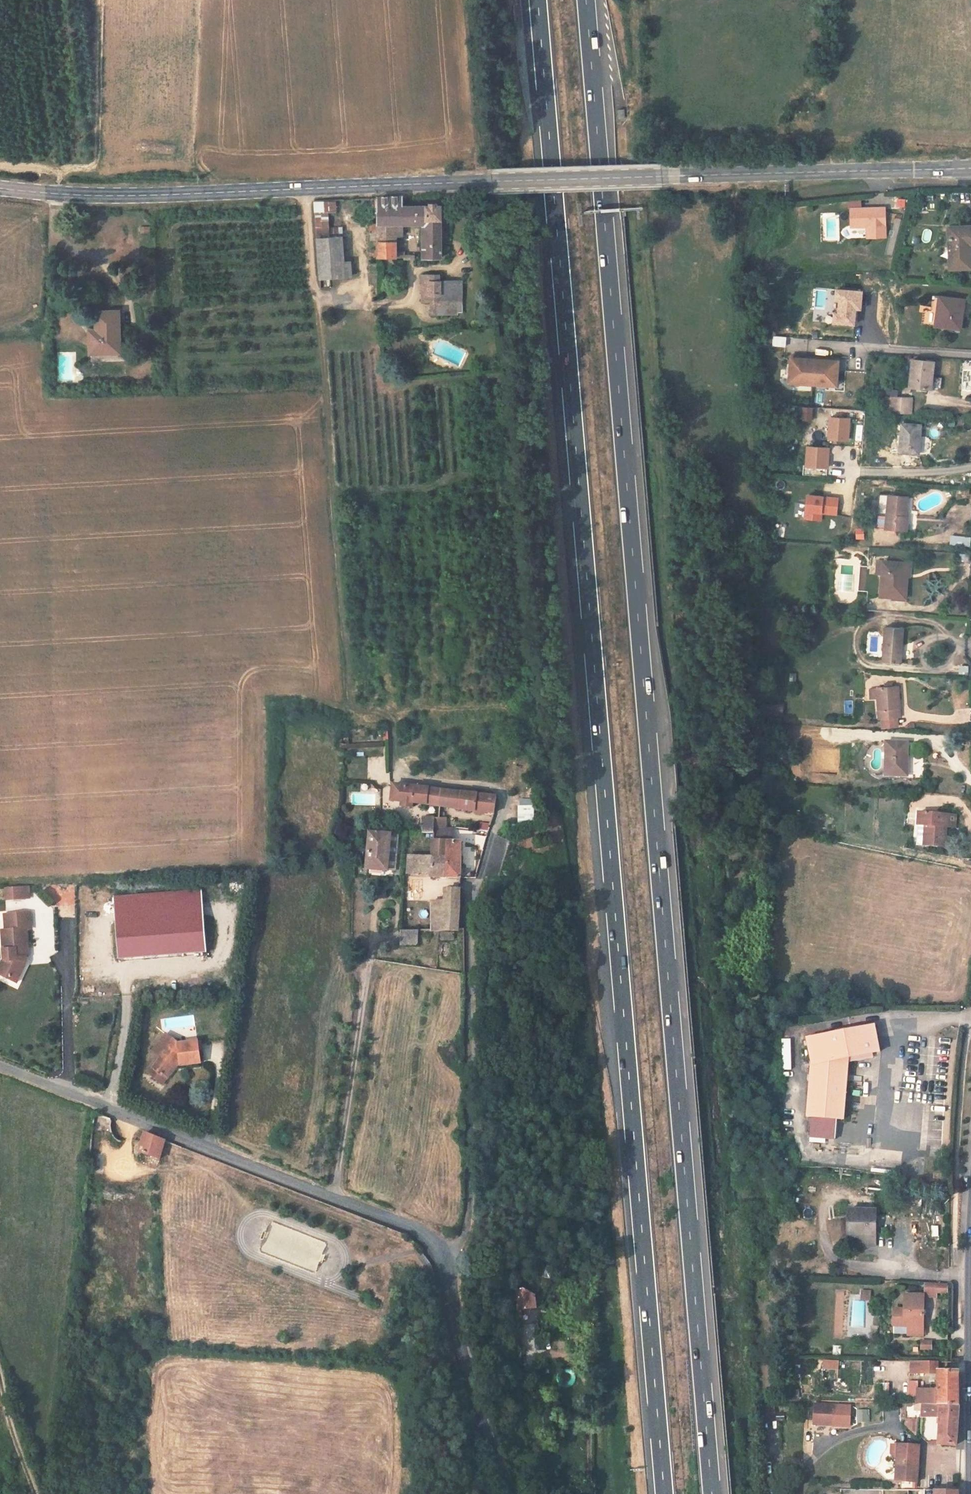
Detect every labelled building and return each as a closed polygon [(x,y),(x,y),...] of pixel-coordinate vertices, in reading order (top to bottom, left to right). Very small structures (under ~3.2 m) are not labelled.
[(905,207),(905,197),(896,197),(896,207),(905,207)] [(850,201),(851,218),(867,218),(868,229),(885,228),(884,199),(850,201)] [(428,239),(429,263),(443,263),(443,214),(404,212),(404,200),(379,201),(379,231),(372,231),(372,236),(378,236),(379,256),(372,256),(372,263),(397,263),(397,238),(403,238),(403,230),(425,231),(425,239),(428,239)] [(945,218),(945,259),(966,260),(966,236),(970,236),(970,218),(945,218)] [(321,265),(345,263),(344,244),(319,245),(321,265)] [(321,265),(321,283),(346,281),(345,263),(321,265)] [(429,284),(433,284),(433,277),(424,277),(424,304),(429,304),(429,284)] [(429,284),(429,304),(433,304),(441,304),(441,283),(441,277),(433,277),(433,284),(429,284)] [(441,283),(441,304),(433,304),(433,317),(458,317),(458,314),(463,314),(463,283),(441,283)] [(957,322),(960,291),(934,289),(931,320),(957,322)] [(88,337),(88,356),(118,354),(117,313),(94,313),(95,337),(88,337)] [(923,384),(926,357),(906,354),(903,382),(923,384)] [(890,392),(889,408),(907,409),(908,394),(901,393),(890,392)] [(800,405),(799,419),(812,420),(812,405),(800,405)] [(827,414),(826,439),(849,439),(849,414),(827,414)] [(911,449),(913,420),(893,419),(891,448),(911,449)] [(827,474),(828,444),(804,443),(803,474),(827,474)] [(823,492),(833,494),(834,487),(824,485),(823,492)] [(822,513),(836,515),(839,496),(805,491),(802,519),(821,521),(822,513)] [(901,494),(881,493),(880,527),(902,528),(903,518),(899,518),(901,494)] [(855,527),(854,538),(863,539),(864,527),(855,527)] [(950,535),(949,545),(969,546),(970,536),(950,535)] [(867,596),(891,597),(892,577),(888,576),(889,562),(869,560),(867,596)] [(869,627),(867,659),(888,660),(889,628),(869,627)] [(876,686),(868,687),(870,720),(892,719),(890,686),(884,686),(884,683),(876,684),(876,686)] [(853,714),(853,700),(844,700),(844,714),(853,714)] [(904,777),(903,742),(883,743),(884,778),(904,777)] [(414,792),(398,790),(399,802),(399,804),(403,805),(404,793),(414,794),(414,792)] [(444,808),(445,795),(414,792),(414,794),(404,793),(403,805),(405,804),(405,811),(415,811),(415,805),(444,808)] [(444,808),(495,817),(499,801),(445,795),(444,808)] [(533,823),(534,799),(516,799),(516,823),(533,823)] [(942,815),(913,813),(912,826),(918,826),(917,846),(939,848),(942,815)] [(427,820),(424,833),(437,835),(438,828),(437,820),(427,820)] [(912,826),(910,846),(917,846),(918,826),(912,826)] [(449,829),(438,828),(437,835),(437,840),(450,840),(449,829)] [(394,833),(374,831),(371,862),(371,866),(391,868),(394,833)] [(450,840),(437,840),(437,856),(437,875),(437,878),(449,880),(450,840)] [(449,880),(464,881),(464,879),(464,845),(461,845),(461,840),(450,840),(449,880)] [(422,875),(422,872),(437,875),(437,856),(411,857),(410,872),(422,875)] [(8,884),(9,894),(22,893),(21,883),(8,884)] [(21,883),(22,893),(32,893),(32,883),(21,883)] [(437,903),(435,930),(462,929),(464,901),(464,891),(446,891),(445,903),(437,903)] [(120,957),(208,947),(202,896),(115,906),(120,957)] [(7,960),(7,964),(16,971),(29,955),(28,951),(26,951),(26,945),(30,945),(28,923),(32,923),(31,907),(10,908),(10,924),(4,924),(5,950),(11,954),(7,960)] [(418,945),(418,929),(399,929),(400,945),(418,945)] [(441,931),(440,940),(454,940),(454,931),(441,931)] [(12,976),(16,971),(7,964),(7,960),(11,954),(5,950),(0,957),(0,965),(12,976)] [(869,1023),(853,1026),(852,1054),(873,1050),(869,1023)] [(803,1059),(798,1112),(835,1115),(841,1055),(852,1054),(853,1026),(800,1033),(803,1059)] [(181,1046),(175,1041),(161,1057),(165,1060),(156,1070),(170,1082),(179,1071),(179,1065),(184,1065),(184,1068),(203,1066),(201,1044),(181,1046)] [(165,1060),(161,1057),(148,1073),(166,1087),(170,1082),(156,1070),(165,1060)] [(111,1131),(113,1122),(98,1116),(96,1131),(115,1139),(111,1131)] [(143,1133),(137,1151),(159,1159),(165,1140),(143,1133)] [(94,1143),(93,1152),(101,1154),(102,1146),(94,1143)] [(879,1211),(850,1210),(850,1236),(861,1237),(861,1246),(878,1247),(879,1211)] [(316,1270),(326,1241),(273,1223),(263,1252),(316,1270)] [(939,1285),(928,1285),(928,1298),(939,1297),(939,1292),(939,1285)] [(511,1313),(535,1312),(534,1298),(521,1290),(510,1291),(511,1313)] [(870,1299),(870,1290),(861,1290),(861,1299),(870,1299)] [(908,1297),(908,1328),(912,1329),(912,1338),(926,1338),(926,1297),(908,1297)] [(931,1341),(920,1340),(919,1349),(931,1350),(931,1341)] [(822,1359),(822,1368),(841,1369),(841,1360),(822,1359)] [(910,1363),(911,1375),(939,1375),(939,1392),(917,1391),(916,1407),(921,1407),(961,1406),(961,1363),(952,1363),(910,1363)] [(821,1384),(839,1386),(840,1370),(822,1369),(821,1384)] [(940,1446),(957,1446),(961,1413),(961,1406),(921,1407),(921,1421),(939,1421),(940,1446)] [(857,1423),(870,1422),(869,1409),(856,1409),(857,1423)] [(835,1410),(815,1410),(814,1427),(835,1428),(835,1410)] [(916,1429),(916,1418),(904,1419),(904,1430),(916,1429)] [(925,1429),(927,1440),(937,1438),(935,1427),(925,1429)] [(913,1485),(913,1447),(899,1446),(899,1447),(898,1463),(894,1466),(894,1467),(894,1470),(895,1472),(897,1474),(896,1483),(913,1485)] [(898,1463),(899,1447),(891,1447),(891,1456),(898,1463)]
